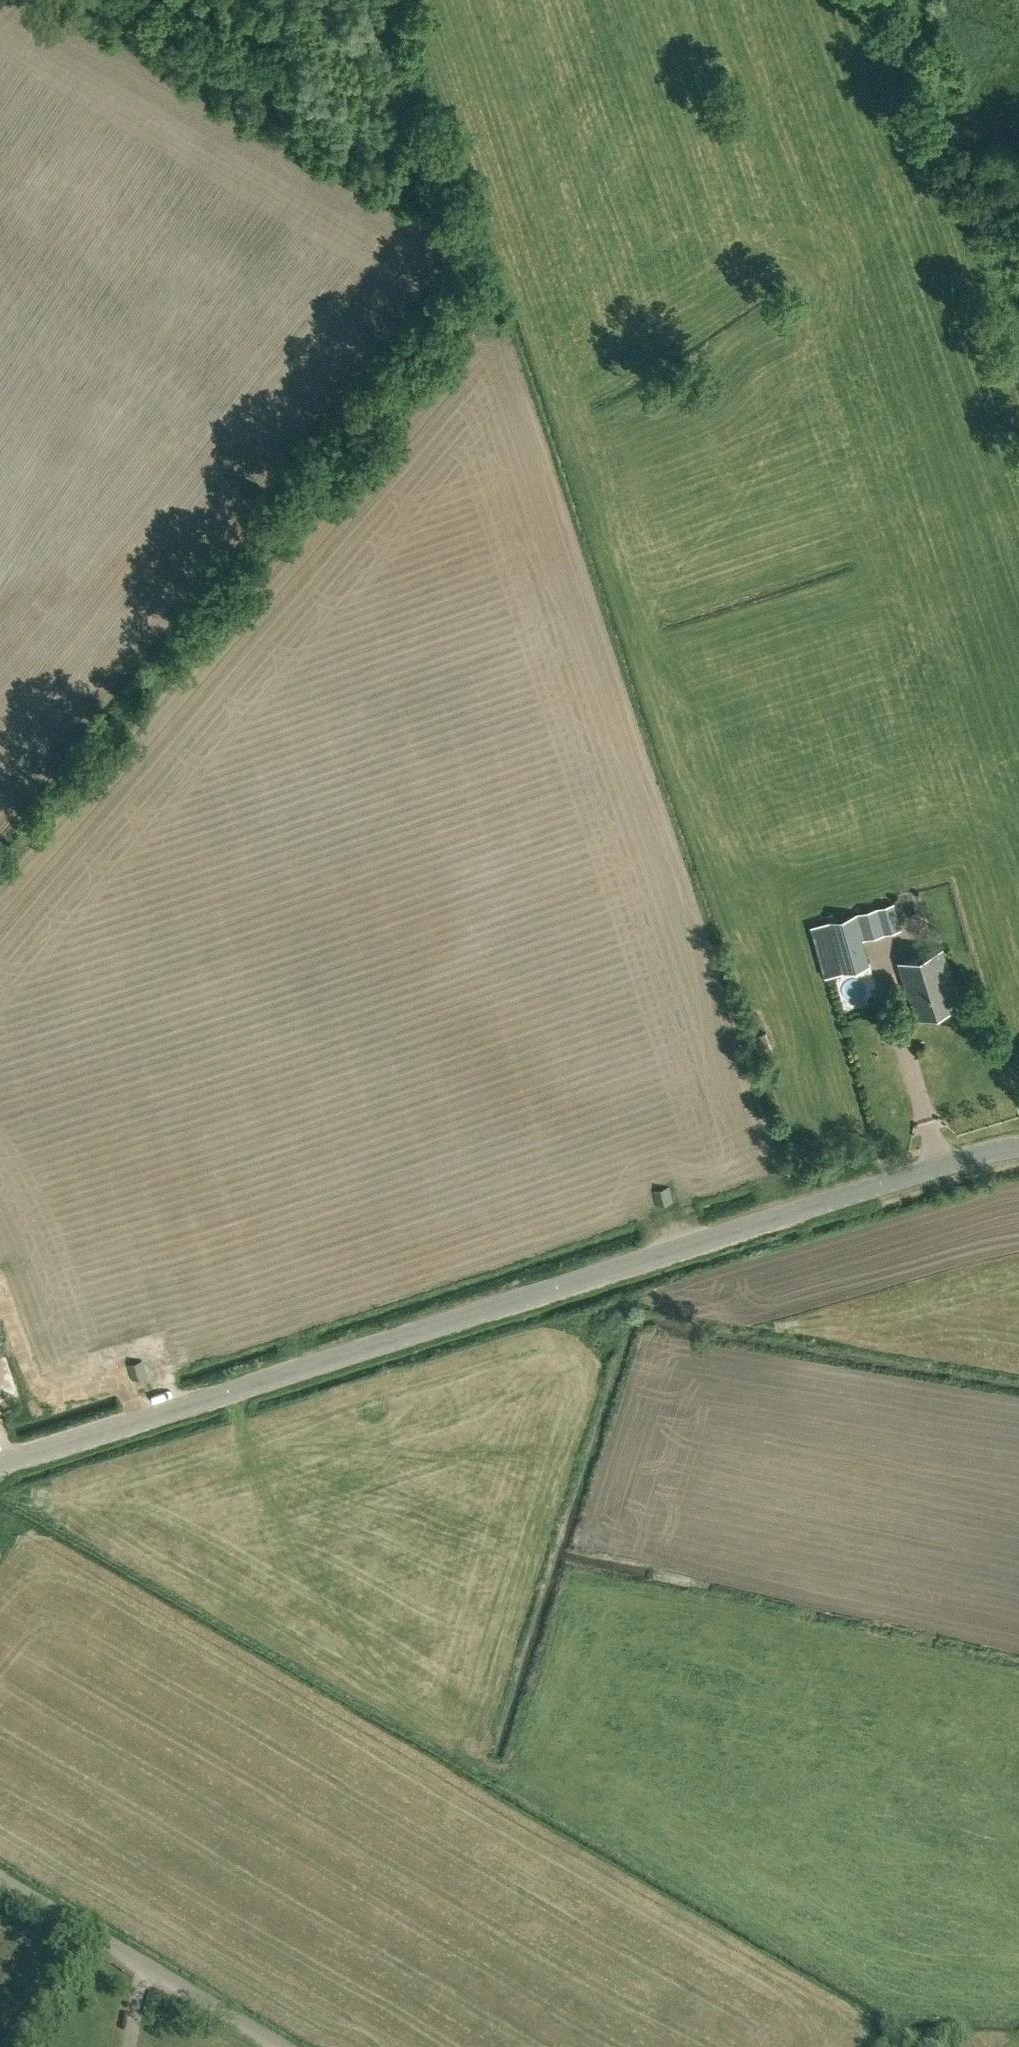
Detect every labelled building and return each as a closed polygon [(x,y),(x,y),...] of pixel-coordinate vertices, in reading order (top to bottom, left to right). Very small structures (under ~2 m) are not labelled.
[(323,623),(338,605),(332,599),(316,616),(323,623)] [(811,927),(826,977),(869,965),(862,940),(902,929),(895,903),(856,914),(811,927)] [(942,949),(900,963),(917,1019),(960,1006),(942,949)] [(754,1037),(760,1052),(772,1048),(766,1032),(754,1037)] [(670,1105),(654,1109),(657,1120),(673,1116),(670,1105)] [(612,1112),(599,1118),(604,1130),(617,1125),(612,1112)] [(668,1187),(652,1194),(658,1208),(674,1202),(668,1187)] [(195,1344),(175,1350),(178,1361),(198,1355),(195,1344)] [(127,1363),(132,1379),(148,1374),(143,1358),(127,1363)]
